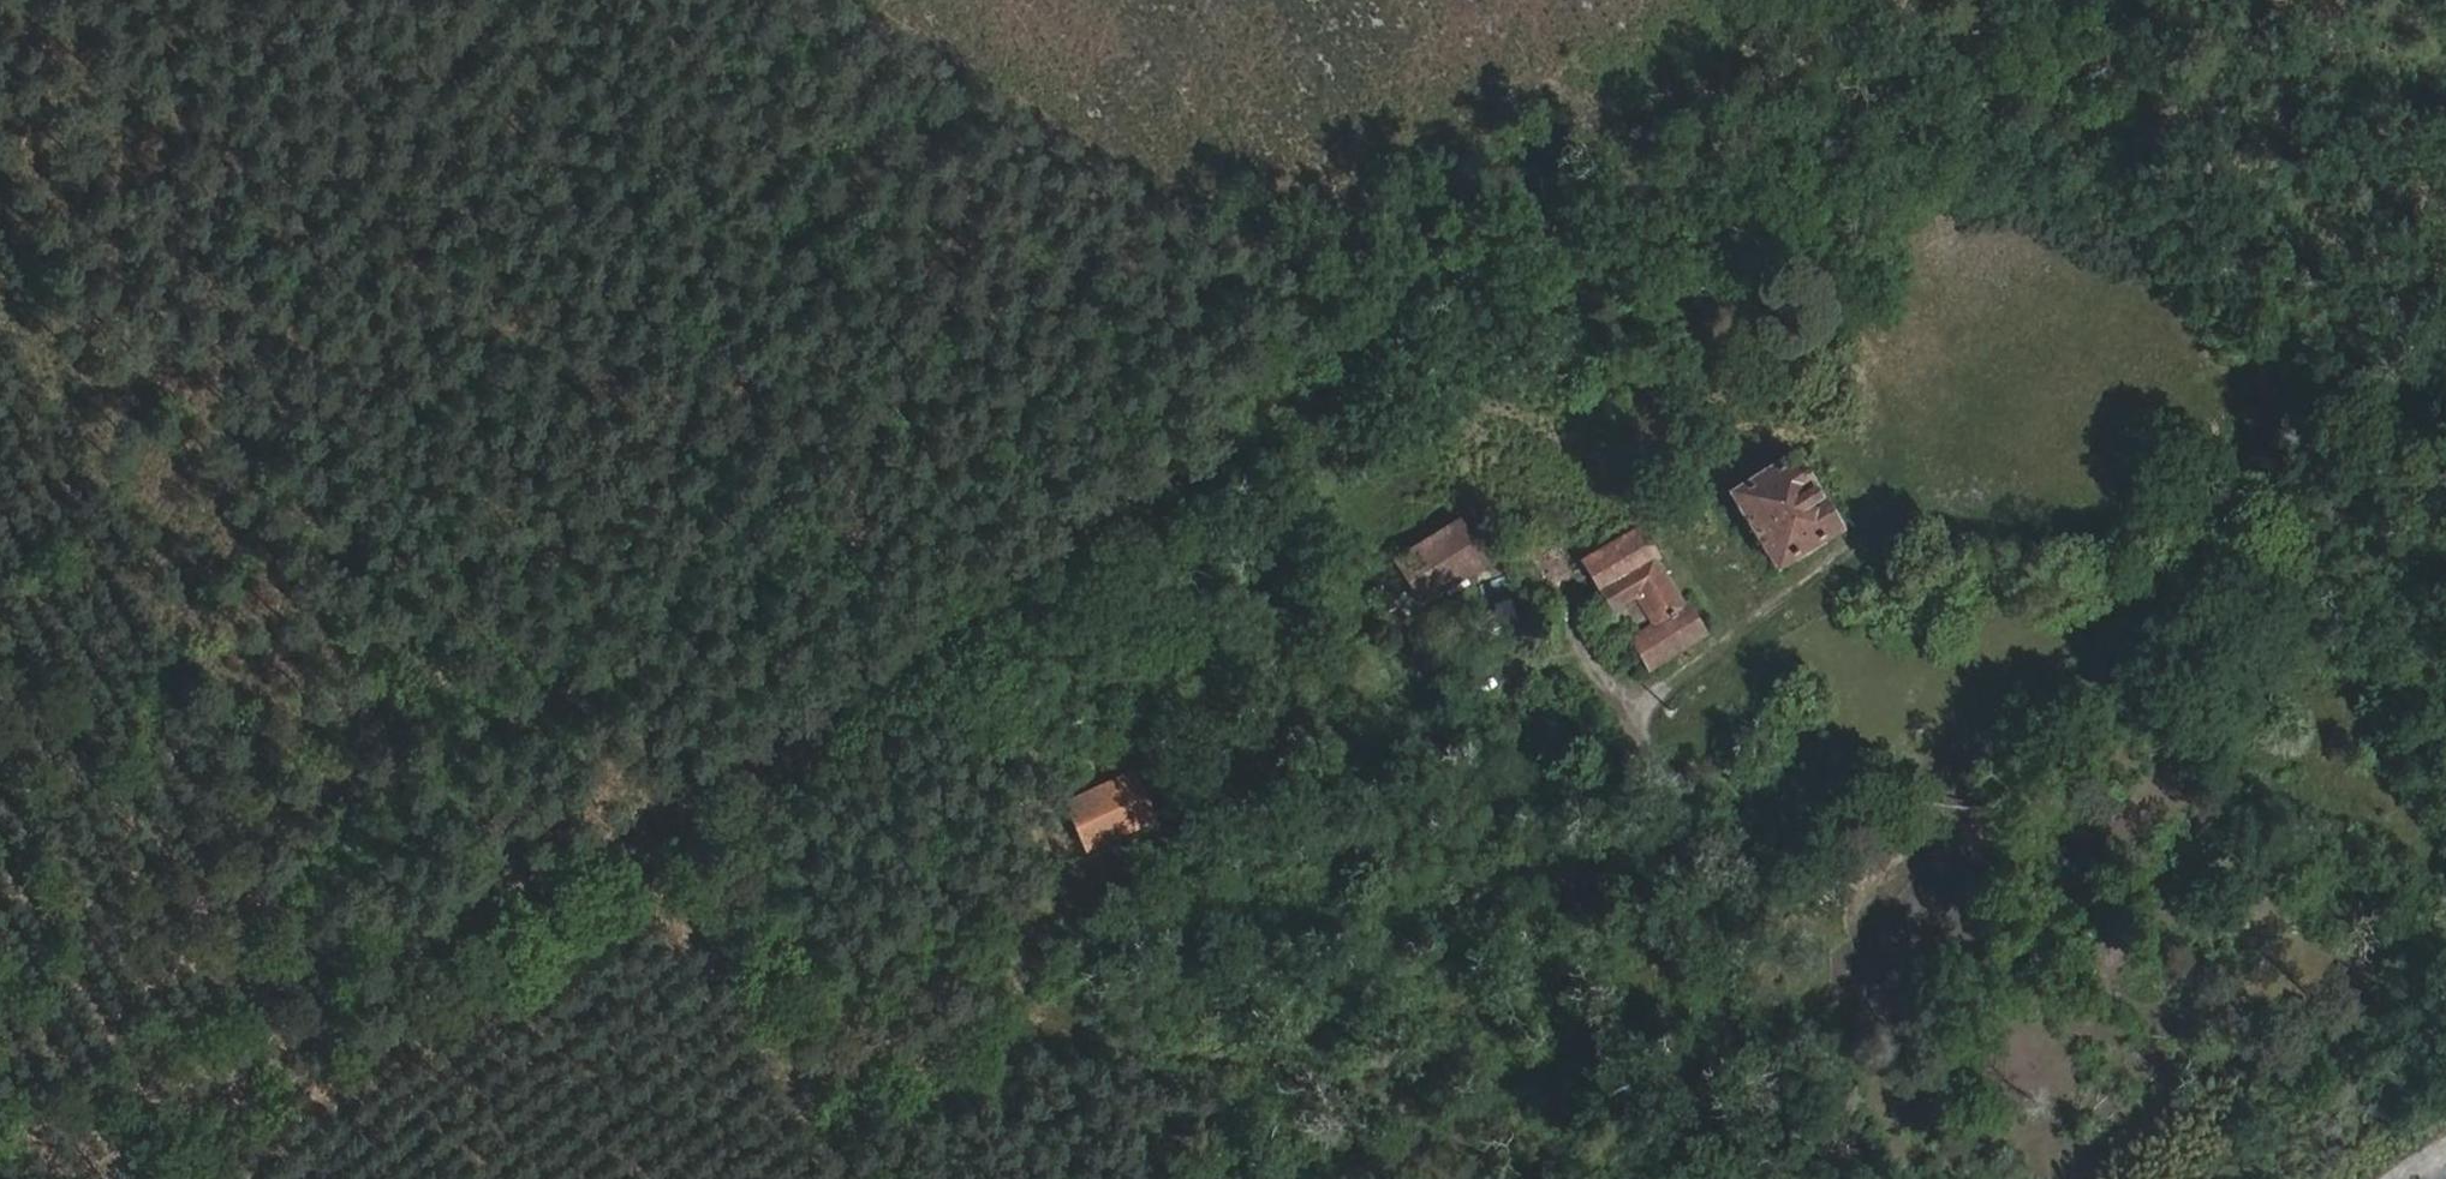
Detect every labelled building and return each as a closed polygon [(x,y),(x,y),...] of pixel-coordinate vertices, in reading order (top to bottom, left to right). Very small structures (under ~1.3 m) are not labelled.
[(1841,531),(1792,453),(1728,492),(1776,571),(1841,531)] [(1390,595),(1374,607),(1390,632),(1489,566),(1457,519),(1394,561),(1400,575),(1384,585),(1390,595)] [(1663,559),(1640,525),(1581,561),(1614,612),(1638,599),(1652,622),(1626,638),(1647,672),(1709,634),(1691,603),(1683,602),(1662,570),(1663,559)] [(1135,769),(1063,802),(1087,853),(1158,820),(1135,769)]
